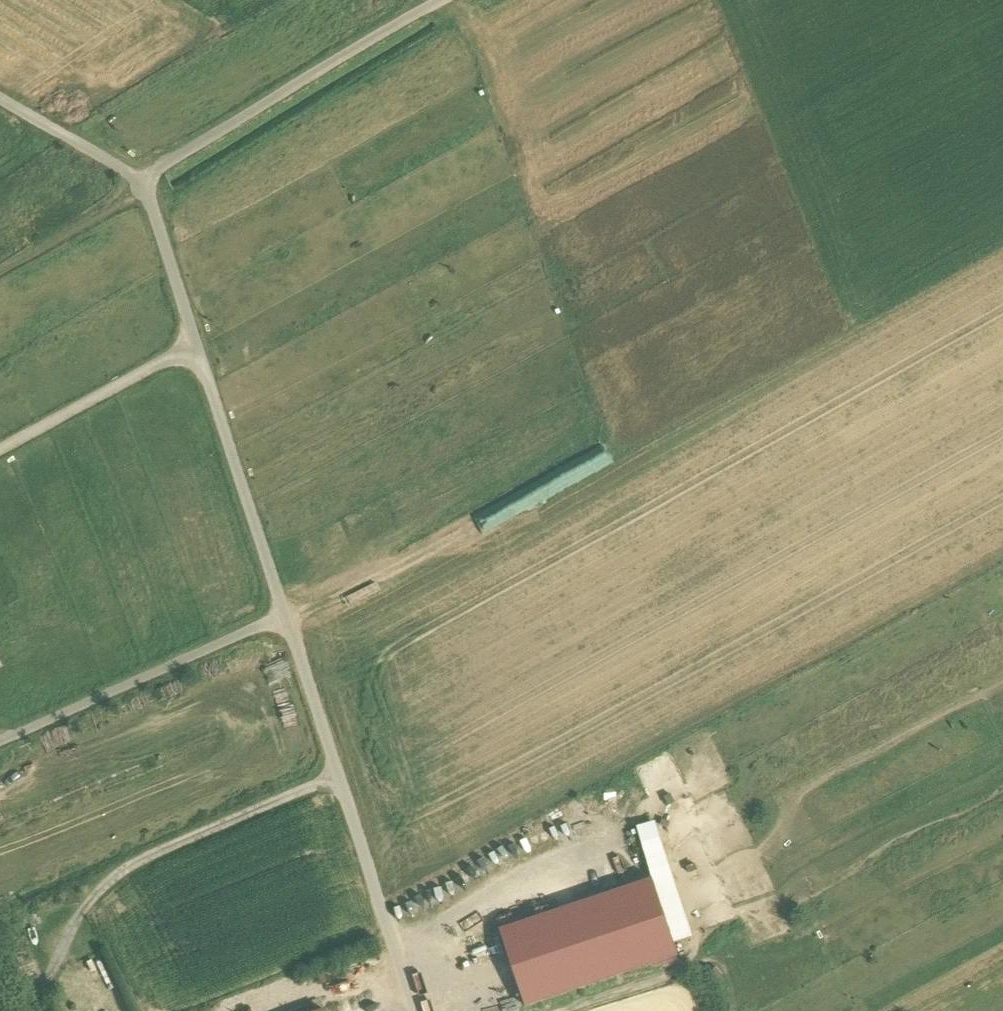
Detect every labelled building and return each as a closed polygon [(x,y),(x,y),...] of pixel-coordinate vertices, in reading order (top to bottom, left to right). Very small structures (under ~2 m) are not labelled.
[(655,879),(502,930),(527,1006),(680,956),(655,879)]
